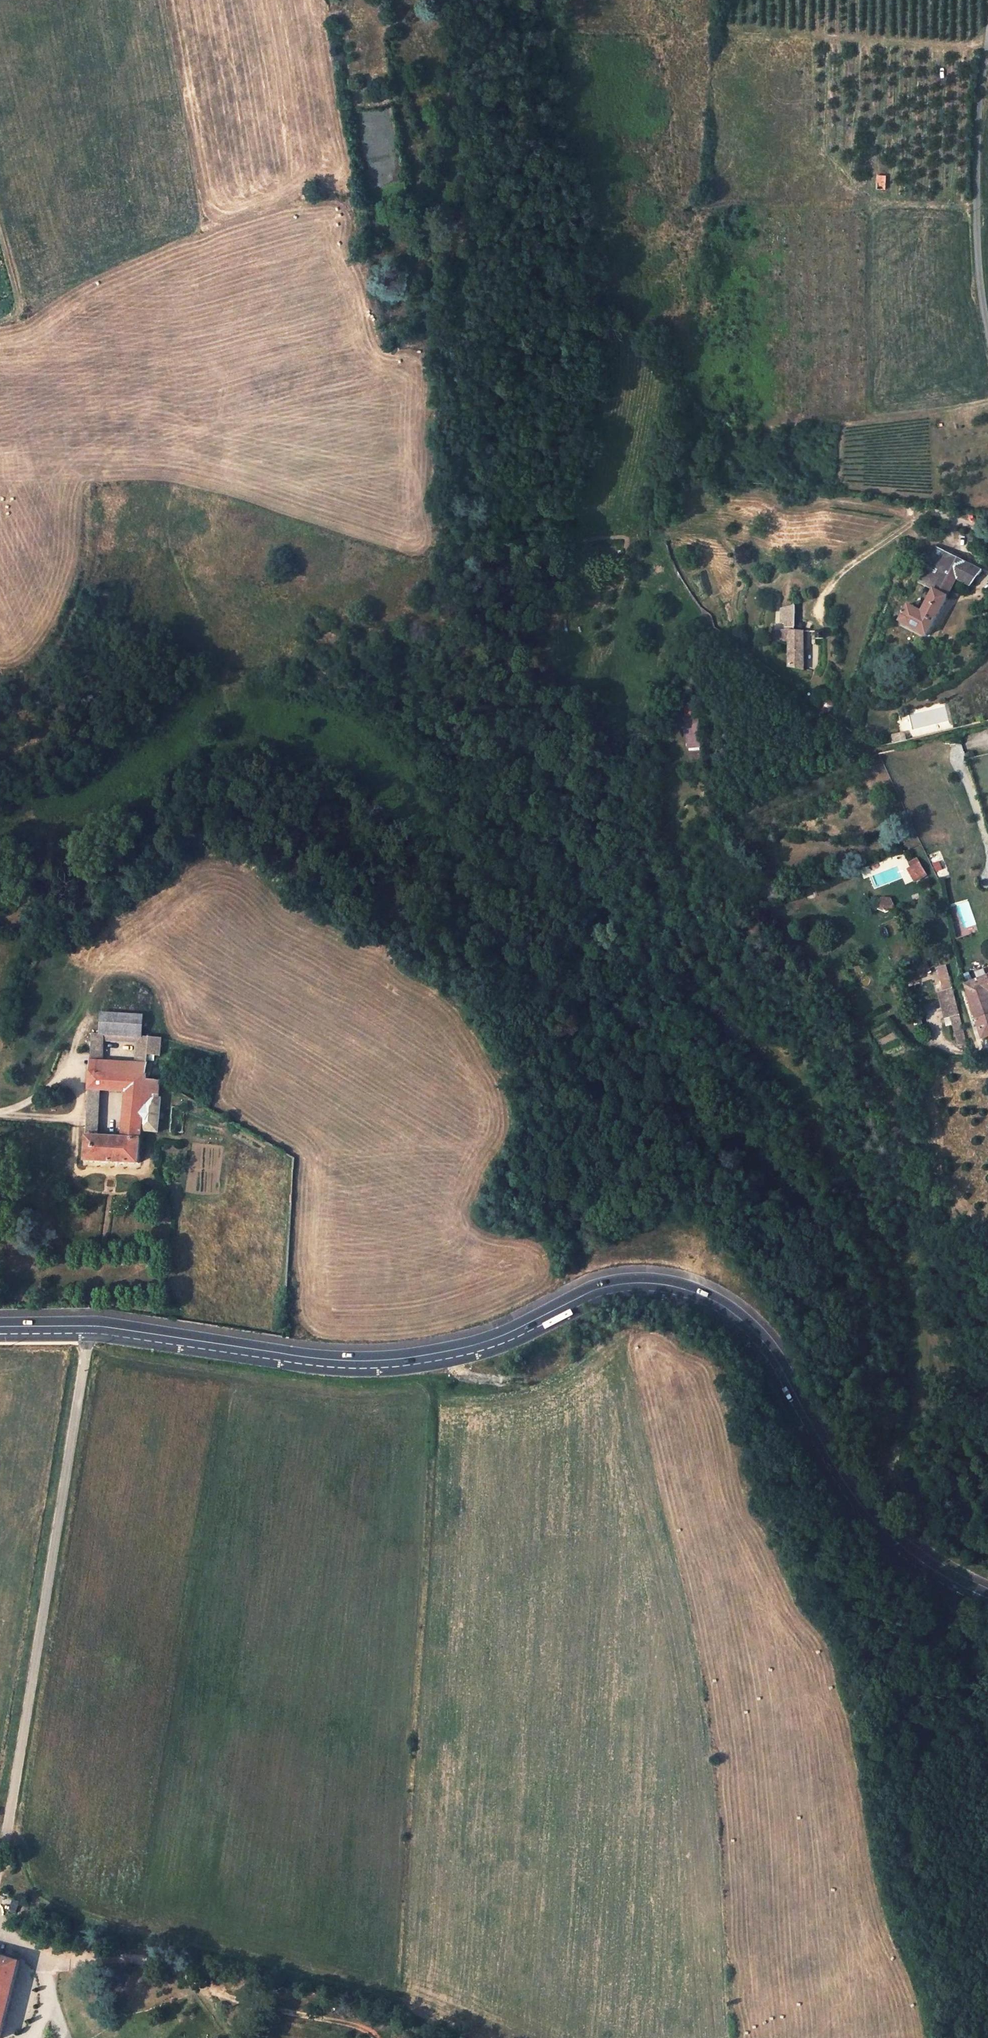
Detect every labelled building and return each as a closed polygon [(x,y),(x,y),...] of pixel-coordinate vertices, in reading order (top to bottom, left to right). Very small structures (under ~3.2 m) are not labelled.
[(65,420),(68,432),(80,430),(78,418),(65,420)] [(922,612),(909,604),(900,621),(928,636),(959,579),(972,586),(982,569),(940,548),(920,584),(934,591),(922,612)] [(788,669),(803,672),(802,632),(774,632),(774,646),(788,646),(788,669)] [(815,640),(823,640),(823,632),(814,632),(815,640)] [(687,748),(700,748),(698,718),(685,718),(687,748)] [(917,878),(912,867),(906,870),(910,881),(917,878)] [(968,985),(985,1039),(987,1037),(987,977),(968,985)] [(945,992),(952,990),(950,981),(943,982),(945,992)] [(103,1033),(103,1040),(140,1042),(141,1034),(144,1035),(144,1014),(104,1012),(103,1033)] [(91,1033),(90,1046),(103,1047),(103,1040),(103,1033),(91,1033)] [(141,1034),(140,1042),(137,1056),(149,1057),(150,1055),(162,1055),(162,1035),(144,1035),(141,1034)] [(103,1047),(90,1046),(89,1061),(102,1061),(103,1047)] [(88,1089),(101,1089),(127,1089),(124,1137),(98,1136),(99,1123),(85,1122),(85,1126),(83,1152),(83,1155),(83,1159),(87,1159),(90,1159),(138,1161),(141,1128),(157,1131),(161,1098),(159,1098),(161,1081),(147,1080),(148,1074),(106,1072),(107,1061),(102,1061),(89,1061),(88,1089)] [(149,1063),(107,1061),(106,1072),(148,1074),(149,1063)] [(85,1122),(99,1123),(101,1089),(88,1089),(85,1122)] [(962,1439),(955,1434),(944,1427),(938,1434),(956,1447),(962,1439)] [(16,1960),(0,1956),(0,2024),(16,1960)]
